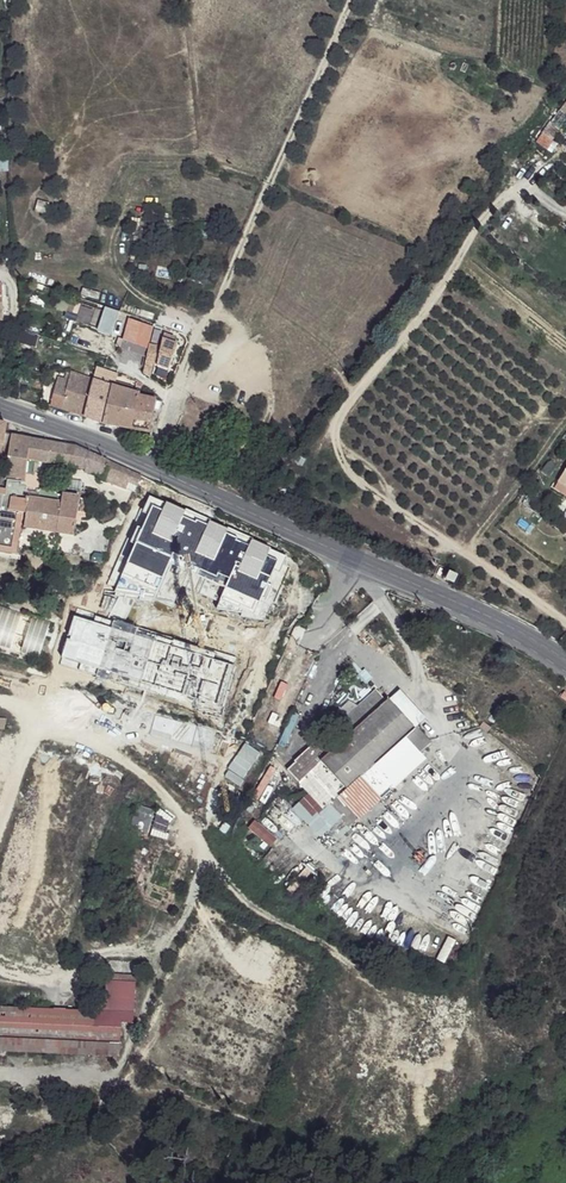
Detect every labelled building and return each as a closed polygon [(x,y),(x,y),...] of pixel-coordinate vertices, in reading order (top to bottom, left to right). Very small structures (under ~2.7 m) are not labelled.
[(103,306),(95,331),(109,335),(117,311),(103,306)] [(140,321),(127,317),(126,336),(134,339),(140,321)] [(153,326),(140,321),(134,339),(149,345),(153,326)] [(162,347),(150,345),(145,363),(154,365),(157,366),(169,371),(179,345),(164,339),(162,347)] [(154,365),(145,363),(143,373),(151,379),(154,365)] [(117,374),(98,369),(95,379),(115,387),(117,374)] [(142,394),(115,387),(95,379),(72,373),(67,387),(55,384),(50,405),(84,416),(103,424),(148,434),(156,400),(142,398),(142,394)] [(21,526),(76,534),(78,520),(89,511),(90,499),(79,496),(80,488),(44,483),(44,474),(40,473),(41,461),(116,474),(120,469),(78,448),(10,437),(6,436),(3,447),(3,452),(9,452),(4,481),(0,481),(0,551),(15,553),(21,526)] [(556,483),(565,489),(565,468),(556,483)] [(556,483),(551,490),(565,499),(565,489),(556,483)] [(283,564),(287,556),(149,496),(110,585),(173,601),(187,573),(225,587),(215,608),(268,617),(289,567),(283,564)] [(454,577),(451,575),(448,582),(450,583),(453,584),(455,581),(456,578),(454,577)] [(235,666),(74,615),(61,658),(221,708),(235,666)] [(406,690),(391,704),(417,731),(421,728),(431,717),(406,690)] [(377,693),(337,729),(348,743),(391,704),(377,693)] [(348,743),(326,763),(350,791),(409,740),(417,731),(391,704),(348,743)] [(417,731),(409,740),(424,754),(434,744),(421,728),(417,731)] [(350,791),(342,799),(356,816),(424,754),(409,740),(350,791)] [(326,763),(314,774),(339,802),(342,799),(350,791),(326,763)] [(314,774),(304,783),(330,809),(339,802),(314,774)] [(148,833),(154,810),(135,805),(129,828),(148,833)] [(254,822),(246,831),(269,849),(277,839),(254,822)] [(110,982),(109,1005),(136,1013),(136,984),(110,982)] [(122,1059),(124,1024),(135,1024),(136,1013),(109,1005),(109,1009),(98,1009),(97,1016),(0,1012),(0,1055),(122,1059)]
